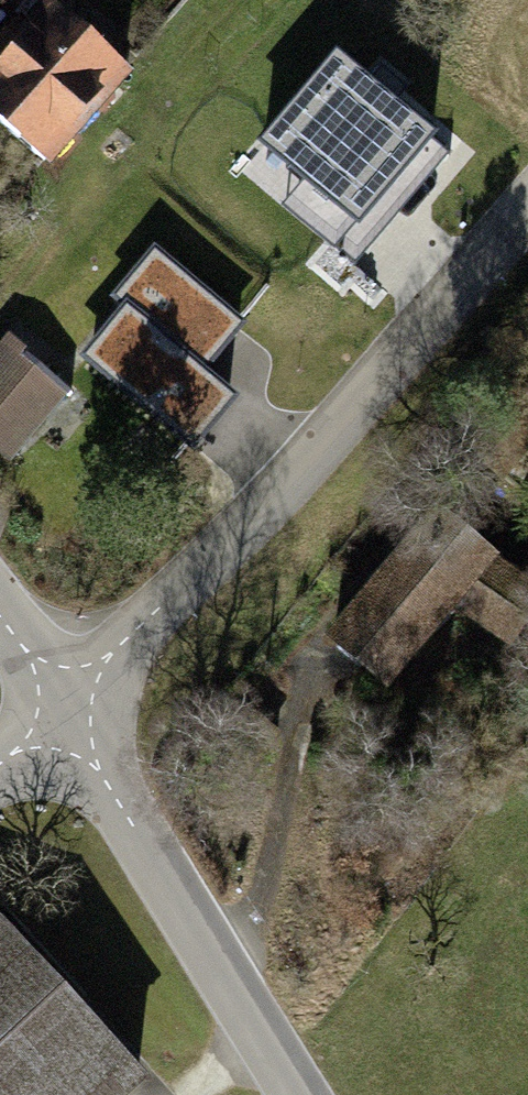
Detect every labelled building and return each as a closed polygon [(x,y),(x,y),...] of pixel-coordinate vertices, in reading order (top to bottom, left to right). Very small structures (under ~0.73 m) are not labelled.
[(54,11),(0,71),(0,122),(46,162),(124,74),(54,11)] [(335,46),(257,137),(358,219),(336,244),(356,262),(450,152),(430,138),(438,128),(335,46)] [(156,251),(116,298),(127,308),(82,360),(192,453),(236,400),(205,374),(245,326),(156,251)] [(29,319),(0,354),(0,448),(12,457),(64,395),(20,358),(43,331),(29,319)] [(489,556),(439,514),(335,639),(383,683),(453,600),(511,642),(527,616),(527,589),(485,560),(489,556)] [(138,1079),(0,929),(0,1094),(120,1094),(138,1079)]
